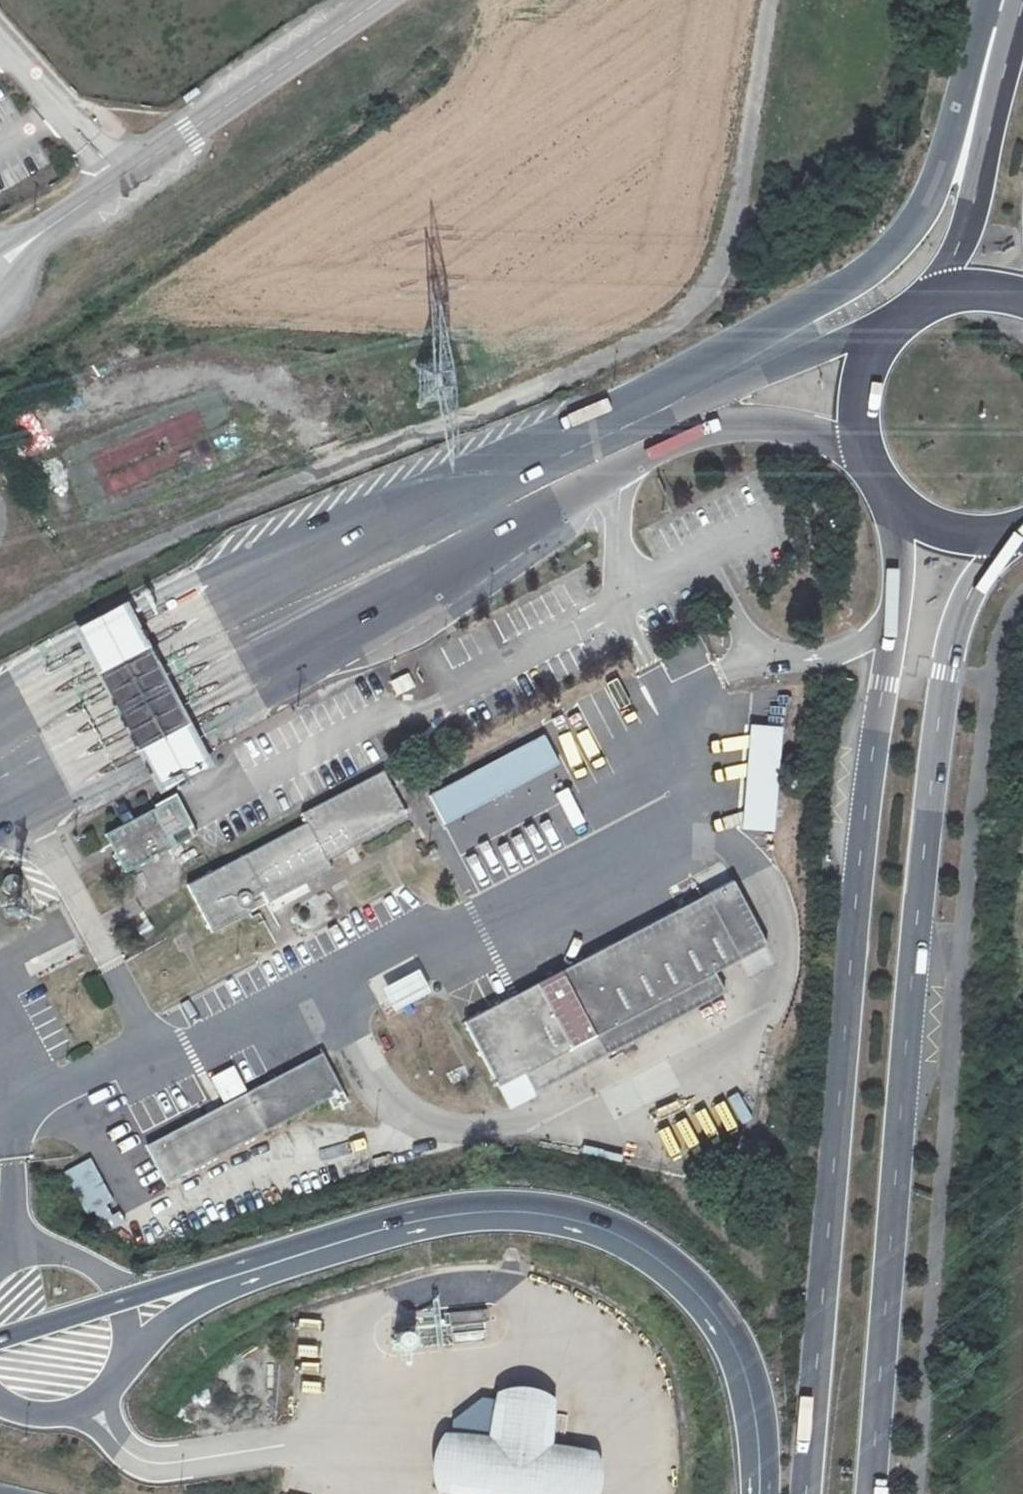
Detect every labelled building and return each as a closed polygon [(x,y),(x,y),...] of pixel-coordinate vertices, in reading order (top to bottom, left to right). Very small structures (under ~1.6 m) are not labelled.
[(135,742),(162,793),(197,775),(214,765),(188,715),(145,634),(129,603),(77,631),(92,661),(135,742)] [(783,727),(753,725),(747,825),(777,826),(783,727)] [(544,736),(429,797),(444,825),(559,764),(544,736)] [(212,932),(250,913),(248,908),(249,907),(250,906),(251,905),(252,904),(253,902),(252,901),(252,900),(252,899),(252,897),(263,892),(269,903),(332,869),(328,860),(408,818),(383,771),(302,814),(307,823),(188,885),(212,932)] [(152,811),(105,836),(126,874),(172,848),(152,811)] [(465,1022),(498,1087),(525,1074),(535,1092),(724,993),(714,973),(740,960),(767,946),(733,881),(706,896),(465,1022)] [(385,989),(396,1011),(428,994),(416,973),(385,989)] [(166,1184),(329,1099),(335,1110),(349,1103),(323,1053),(248,1093),(235,1068),(212,1080),(225,1105),(146,1146),(166,1184)] [(86,1215),(114,1200),(91,1158),(64,1172),(86,1215)] [(452,1327),(485,1323),(484,1310),(451,1313),(452,1327)] [(448,1493),(450,1493),(599,1493),(604,1449),(562,1442),(563,1398),(504,1391),(496,1435),(453,1433),(448,1493)]
